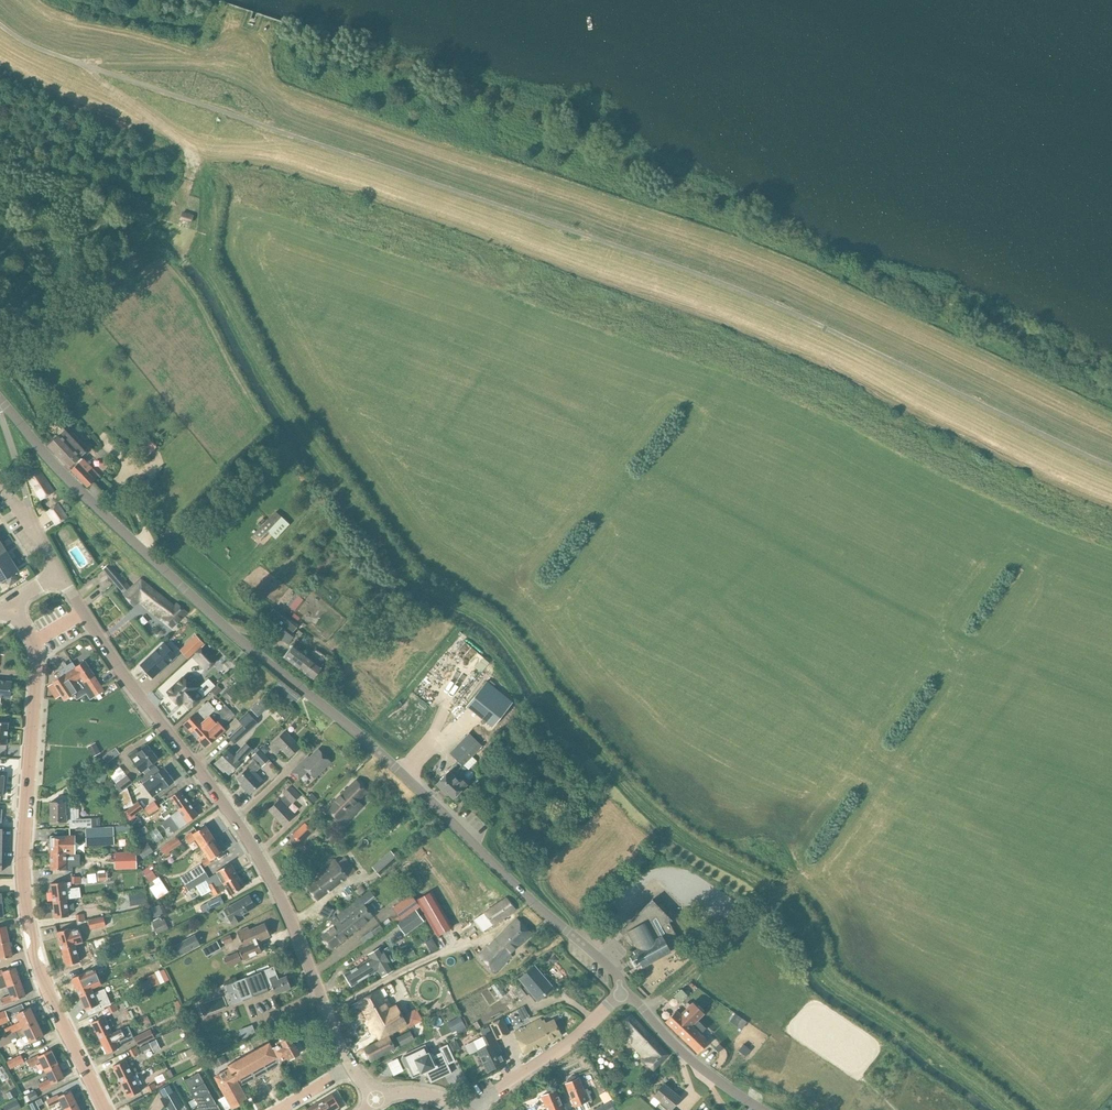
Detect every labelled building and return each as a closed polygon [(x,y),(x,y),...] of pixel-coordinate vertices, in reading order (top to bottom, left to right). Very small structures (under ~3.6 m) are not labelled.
[(191,222),(193,216),(183,213),(180,219),(191,222)] [(76,461),(77,462),(81,458),(80,457),(86,451),(75,441),(79,438),(74,433),(71,436),(65,430),(48,446),(69,467),(76,461)] [(152,442),(146,437),(131,452),(137,457),(152,442)] [(83,459),(81,458),(77,462),(78,463),(71,470),(87,487),(99,475),(83,459)] [(43,499),(54,491),(39,470),(28,477),(43,499)] [(47,512),(56,525),(67,517),(57,504),(47,512)] [(262,541),(269,533),(276,539),(290,525),(276,511),(254,534),(262,541)] [(0,555),(0,569),(12,561),(6,551),(0,555)] [(1,582),(19,571),(12,561),(0,569),(0,580),(1,582)] [(162,618),(172,627),(187,612),(177,603),(174,606),(141,579),(131,588),(109,563),(103,569),(124,594),(133,605),(134,604),(135,604),(139,601),(145,607),(161,619),(162,618)] [(289,606),(289,607),(296,612),(305,601),(304,600),(302,598),(298,595),(298,596),(289,606)] [(273,608),(267,617),(290,635),(296,626),(273,608)] [(196,635),(180,650),(189,659),(204,644),(196,635)] [(153,677),(176,656),(164,643),(141,665),(153,677)] [(206,669),(217,659),(205,645),(193,656),(206,669)] [(293,645),(290,648),(284,657),(313,679),(322,667),(309,657),(303,652),(293,645)] [(56,681),(53,683),(56,686),(61,695),(62,696),(65,700),(67,698),(73,694),(77,700),(80,697),(85,694),(86,694),(90,700),(94,697),(96,696),(97,698),(99,700),(102,698),(100,694),(104,691),(94,676),(95,676),(85,660),(75,667),(72,662),(67,665),(65,663),(62,665),(64,667),(59,671),(62,677),(56,681)] [(194,680),(190,685),(183,678),(167,693),(178,705),(183,700),(190,708),(201,697),(196,691),(200,687),(194,680)] [(0,696),(10,697),(11,682),(0,681),(0,700),(0,696)] [(238,681),(227,692),(230,696),(242,685),(238,681)] [(466,706),(493,727),(513,702),(486,681),(466,706)] [(217,684),(210,690),(211,691),(216,696),(222,690),(217,684)] [(264,697),(251,709),(256,715),(258,717),(271,705),(264,697)] [(198,710),(192,716),(184,723),(191,731),(216,709),(208,701),(206,703),(198,711),(198,710)] [(217,709),(216,709),(191,731),(198,739),(231,710),(226,706),(219,712),(217,709)] [(231,710),(198,739),(206,748),(214,740),(225,730),(222,727),(235,715),(231,710)] [(242,724),(232,732),(234,733),(230,737),(235,743),(258,722),(248,711),(238,720),(242,724)] [(227,726),(232,732),(242,724),(238,720),(236,718),(227,726)] [(7,744),(8,722),(0,722),(0,744),(7,744)] [(285,731),(277,738),(269,746),(276,753),(281,749),(289,757),(300,747),(285,731)] [(463,765),(482,745),(469,733),(450,753),(463,765)] [(93,758),(101,753),(95,743),(87,747),(93,758)] [(229,773),(247,754),(252,749),(246,743),(241,748),(235,755),(229,749),(216,762),(229,773)] [(260,749),(265,754),(270,749),(265,744),(260,749)] [(137,750),(130,755),(129,756),(140,772),(148,766),(157,759),(147,746),(138,752),(137,750)] [(308,756),(300,764),(292,772),(298,779),(308,770),(315,777),(330,762),(318,749),(312,755),(313,756),(310,758),(308,756)] [(268,759),(259,750),(253,756),(261,766),(268,759)] [(107,752),(100,757),(105,763),(111,758),(107,752)] [(260,767),(254,760),(247,767),(248,769),(238,778),(245,785),(243,787),(250,794),(264,780),(255,772),(260,767)] [(112,774),(111,774),(114,781),(116,784),(115,785),(119,794),(122,791),(133,783),(127,775),(120,767),(111,773),(112,774)] [(145,782),(144,783),(154,796),(174,781),(164,768),(154,775),(145,782)] [(99,771),(96,781),(104,784),(108,774),(99,771)] [(449,771),(444,776),(436,784),(442,789),(443,788),(453,798),(467,784),(461,779),(460,780),(449,771)] [(356,780),(348,788),(327,809),(343,825),(363,806),(358,801),(368,791),(356,780)] [(301,796),(291,785),(283,793),(285,796),(280,800),(280,799),(269,810),(283,826),(294,815),(287,807),(291,803),(292,804),(301,796)] [(171,796),(160,804),(165,811),(161,814),(165,820),(171,816),(170,815),(189,802),(180,790),(171,796)] [(312,793),(308,797),(314,803),(318,799),(312,793)] [(155,801),(145,808),(150,814),(159,808),(155,801)] [(67,802),(62,802),(51,802),(51,821),(69,821),(69,828),(86,828),(100,827),(100,819),(75,819),(75,809),(67,809),(67,802)] [(138,802),(127,811),(132,817),(143,808),(138,802)] [(175,822),(169,826),(174,832),(179,828),(189,821),(198,815),(189,802),(170,815),(171,816),(175,822)] [(395,817),(386,823),(390,830),(399,823),(395,817)] [(131,820),(133,827),(142,824),(140,818),(131,820)] [(312,830),(304,822),(292,834),(299,842),(312,830)] [(129,825),(100,827),(86,828),(87,846),(114,845),(113,833),(129,833),(129,825)] [(200,848),(214,838),(205,825),(192,834),(191,832),(185,836),(189,843),(195,839),(200,848)] [(140,828),(133,832),(138,839),(144,834),(141,829),(140,828)] [(74,854),(74,835),(66,835),(66,838),(51,838),(51,854),(74,854)] [(168,843),(161,848),(166,856),(170,854),(169,851),(172,849),(174,848),(182,842),(178,837),(170,842),(168,843)] [(214,838),(200,848),(207,858),(202,861),(205,866),(211,862),(210,861),(223,852),(214,838)] [(137,850),(143,858),(153,851),(148,843),(137,850)] [(381,858),(372,866),(381,877),(400,860),(391,850),(381,858)] [(136,851),(115,852),(116,870),(137,869),(136,851)] [(74,854),(51,854),(51,870),(66,870),(70,870),(70,866),(78,866),(78,854),(74,854)] [(317,900),(326,893),(355,871),(345,857),(338,863),(335,859),(317,873),(320,876),(307,887),(317,900)] [(190,881),(185,885),(188,891),(196,886),(199,891),(202,895),(211,890),(237,875),(230,863),(221,869),(216,871),(217,873),(210,878),(206,871),(195,878),(190,881)] [(192,873),(187,876),(190,881),(195,878),(206,871),(201,864),(190,871),(192,873)] [(149,866),(142,871),(148,879),(155,874),(149,866)] [(98,873),(98,881),(108,880),(107,872),(98,873)] [(237,875),(211,890),(214,895),(226,888),(230,895),(235,892),(244,887),(237,875)] [(155,884),(149,888),(157,899),(168,891),(159,877),(153,880),(155,884)] [(51,883),(53,901),(66,899),(66,900),(81,898),(80,887),(70,888),(70,886),(65,887),(65,881),(51,883)] [(362,885),(354,891),(358,896),(366,890),(362,885)] [(336,917),(335,915),(330,919),(335,925),(321,936),(331,948),(373,916),(365,906),(375,898),(369,891),(336,917)] [(432,891),(417,900),(437,936),(453,927),(432,891)] [(144,892),(129,894),(130,906),(146,903),(144,892)] [(411,895),(392,908),(401,920),(416,909),(420,907),(411,894),(411,895)] [(249,895),(224,909),(232,924),(243,918),(241,915),(255,907),(249,895)] [(220,896),(207,902),(200,906),(203,912),(223,902),(220,896)] [(493,924),(515,909),(506,898),(478,917),(483,926),(490,921),(493,924)] [(66,899),(53,901),(55,918),(68,916),(67,910),(75,909),(74,903),(66,904),(66,900),(66,899)] [(635,968),(640,965),(641,967),(670,952),(670,951),(681,945),(669,922),(671,920),(672,921),(673,920),(668,912),(666,908),(663,910),(652,899),(618,932),(619,932),(620,931),(634,946),(636,946),(637,949),(633,951),(634,954),(629,957),(635,968)] [(322,903),(318,913),(328,918),(333,908),(322,903)] [(159,905),(151,909),(155,917),(163,913),(159,905)] [(401,920),(397,923),(405,935),(424,921),(416,909),(401,920)] [(75,915),(76,922),(84,921),(83,914),(75,915)] [(104,916),(89,920),(91,929),(92,929),(104,926),(106,926),(104,916)] [(164,917),(151,922),(157,934),(169,928),(164,917)] [(517,918),(509,926),(489,947),(481,957),(497,972),(513,956),(511,955),(532,933),(517,918)] [(248,927),(237,931),(243,945),(238,947),(243,960),(253,956),(263,952),(257,941),(260,940),(270,936),(265,923),(249,930),(248,927)] [(9,941),(6,926),(0,927),(0,943),(9,941)] [(69,928),(68,929),(57,932),(62,948),(74,945),(83,942),(79,928),(70,931),(69,928)] [(222,938),(225,945),(233,941),(230,934),(222,938)] [(201,946),(195,935),(175,946),(180,956),(201,946)] [(106,944),(104,937),(93,941),(95,948),(106,944)] [(204,955),(219,948),(216,940),(200,947),(204,955)] [(12,956),(9,941),(0,943),(0,959),(12,956)] [(74,945),(62,948),(67,965),(79,962),(77,955),(83,953),(82,948),(76,950),(74,945)] [(354,968),(345,974),(352,986),(361,980),(376,970),(378,969),(382,976),(387,973),(393,969),(389,963),(382,951),(380,948),(369,954),(371,958),(369,959),(354,968)] [(237,952),(223,958),(227,967),(241,961),(237,952)] [(96,960),(94,954),(86,958),(89,964),(96,960)] [(131,962),(125,964),(128,971),(134,968),(131,962)] [(242,1001),(253,997),(269,990),(274,988),(276,994),(291,988),(286,976),(278,979),(273,966),(263,971),(252,975),(235,982),(242,1001)] [(520,978),(538,999),(552,987),(534,966),(520,978)] [(0,971),(0,988),(8,986),(20,981),(15,967),(3,971),(2,970),(0,971)] [(93,969),(72,978),(79,994),(91,988),(100,985),(93,969)] [(148,980),(137,985),(140,993),(170,980),(165,969),(160,971),(159,970),(155,972),(155,973),(147,977),(148,980)] [(0,999),(3,1005),(13,1001),(13,1000),(26,996),(20,981),(8,986),(11,995),(0,999)] [(497,982),(491,986),(500,998),(505,994),(497,982)] [(91,988),(79,994),(86,1010),(98,1005),(98,1003),(101,1002),(97,992),(93,993),(91,988)] [(379,990),(368,996),(358,1001),(379,1040),(407,1025),(396,1005),(392,1008),(386,999),(384,1000),(379,990)] [(180,1014),(184,1012),(178,1000),(174,1002),(180,1014)] [(665,1022),(680,1036),(685,1030),(685,1031),(692,1025),(691,1024),(704,1011),(694,1001),(681,1015),(676,1010),(665,1022)] [(118,1010),(115,1004),(108,1007),(111,1013),(118,1010)] [(523,1005),(516,1008),(521,1020),(528,1017),(523,1005)] [(30,1007),(20,1012),(17,1014),(23,1028),(37,1021),(30,1007)] [(402,1016),(409,1028),(422,1021),(421,1020),(423,1019),(417,1010),(416,1011),(415,1009),(402,1016)] [(8,1022),(5,1010),(0,1012),(0,1024),(8,1022)] [(187,1021),(184,1015),(175,1020),(178,1026),(187,1021)] [(653,1069),(660,1062),(668,1055),(631,1015),(615,1026),(626,1037),(634,1047),(643,1056),(641,1058),(653,1069)] [(92,1022),(100,1038),(112,1032),(110,1028),(114,1025),(111,1019),(106,1021),(104,1016),(92,1022)] [(453,1020),(447,1023),(452,1033),(456,1031),(457,1033),(466,1028),(460,1016),(453,1020)] [(502,1018),(490,1024),(497,1039),(509,1033),(502,1018)] [(561,1035),(556,1025),(554,1020),(544,1025),(541,1019),(514,1033),(524,1053),(561,1035)] [(680,1036),(698,1053),(709,1042),(701,1034),(706,1029),(697,1020),(692,1025),(685,1031),(685,1030),(680,1036)] [(30,1042),(34,1041),(44,1036),(37,1021),(23,1028),(15,1031),(9,1035),(11,1040),(26,1034),(30,1042)] [(112,1033),(112,1032),(100,1038),(107,1053),(119,1048),(117,1042),(126,1038),(121,1028),(112,1033)] [(155,1037),(151,1029),(134,1037),(138,1046),(155,1037)] [(414,1039),(410,1031),(397,1038),(401,1045),(414,1039)] [(278,1045),(273,1048),(280,1062),(289,1057),(290,1059),(299,1054),(299,1053),(304,1050),(300,1042),(295,1045),(289,1036),(288,1036),(286,1032),(279,1036),(281,1041),(277,1044),(278,1045)] [(491,1032),(481,1037),(473,1041),(487,1071),(500,1065),(494,1053),(500,1050),(491,1032)] [(774,1032),(767,1042),(769,1044),(769,1045),(775,1049),(783,1038),(774,1032)] [(395,1048),(389,1036),(364,1049),(370,1061),(395,1048)] [(455,1039),(449,1042),(452,1048),(458,1045),(455,1039)] [(152,1049),(149,1042),(139,1047),(142,1054),(152,1049)] [(280,1062),(273,1048),(269,1042),(228,1065),(229,1069),(215,1077),(226,1096),(219,1100),(225,1109),(231,1107),(232,1108),(247,1100),(239,1085),(249,1080),(250,1082),(258,1077),(258,1078),(264,1075),(264,1074),(271,1070),(270,1068),(281,1062),(280,1062)] [(720,1043),(715,1048),(719,1052),(724,1047),(720,1043)] [(424,1046),(414,1051),(404,1055),(402,1059),(406,1066),(409,1068),(413,1076),(421,1072),(422,1075),(425,1076),(427,1074),(431,1082),(452,1073),(448,1064),(455,1061),(448,1044),(439,1048),(441,1053),(434,1056),(433,1054),(429,1053),(428,1053),(424,1046)] [(738,1051),(745,1056),(750,1050),(744,1044),(738,1051)] [(195,1046),(184,1051),(187,1058),(198,1052),(195,1046)] [(140,1053),(137,1047),(129,1050),(132,1056),(140,1053)] [(40,1061),(45,1070),(58,1064),(51,1050),(39,1056),(38,1055),(26,1061),(29,1067),(40,1061)] [(20,1055),(7,1062),(10,1069),(23,1062),(20,1055)] [(227,1061),(223,1055),(213,1061),(218,1067),(227,1061)] [(387,1060),(390,1074),(402,1071),(399,1058),(387,1060)] [(113,1066),(121,1081),(138,1073),(133,1062),(128,1065),(125,1060),(113,1066)] [(58,1064),(45,1070),(49,1079),(38,1085),(41,1091),(53,1085),(52,1084),(64,1078),(58,1064)] [(8,1076),(1,1065),(0,1065),(0,1077),(2,1080),(8,1076)] [(153,1066),(138,1070),(140,1078),(155,1073),(153,1066)] [(590,1072),(589,1075),(590,1078),(593,1079),(596,1077),(597,1074),(595,1072),(592,1071),(590,1072)] [(217,1104),(199,1072),(184,1080),(199,1107),(194,1109),(221,1109),(217,1104)] [(163,1073),(156,1076),(159,1084),(166,1080),(163,1073)] [(133,1075),(121,1081),(129,1097),(139,1092),(141,1091),(138,1086),(133,1075)] [(592,1100),(592,1099),(588,1089),(584,1091),(579,1078),(566,1083),(574,1106),(588,1100),(588,1102),(592,1100)] [(157,1089),(154,1083),(147,1086),(150,1092),(157,1089)] [(158,1091),(162,1097),(160,1098),(165,1108),(167,1107),(169,1109),(178,1109),(184,1107),(170,1084),(158,1091)] [(670,1108),(671,1109),(670,1109),(673,1109),(671,1108),(672,1107),(680,1097),(664,1084),(654,1095),(670,1108)] [(6,1093),(9,1099),(19,1094),(16,1088),(6,1093)] [(60,1101),(65,1109),(77,1104),(70,1090),(59,1096),(58,1095),(46,1101),(49,1106),(60,1101)] [(556,1090),(541,1096),(547,1109),(564,1109),(556,1090)] [(35,1091),(27,1095),(24,1097),(27,1103),(30,1101),(38,1097),(35,1091)] [(306,1109),(338,1109),(340,1109),(332,1094),(319,1102),(306,1109)] [(3,1106),(5,1109),(18,1109),(22,1108),(17,1099),(3,1106)] [(645,1109),(640,1099),(621,1109),(643,1109),(645,1109)] [(594,1109),(615,1109),(610,1100),(594,1109)]
